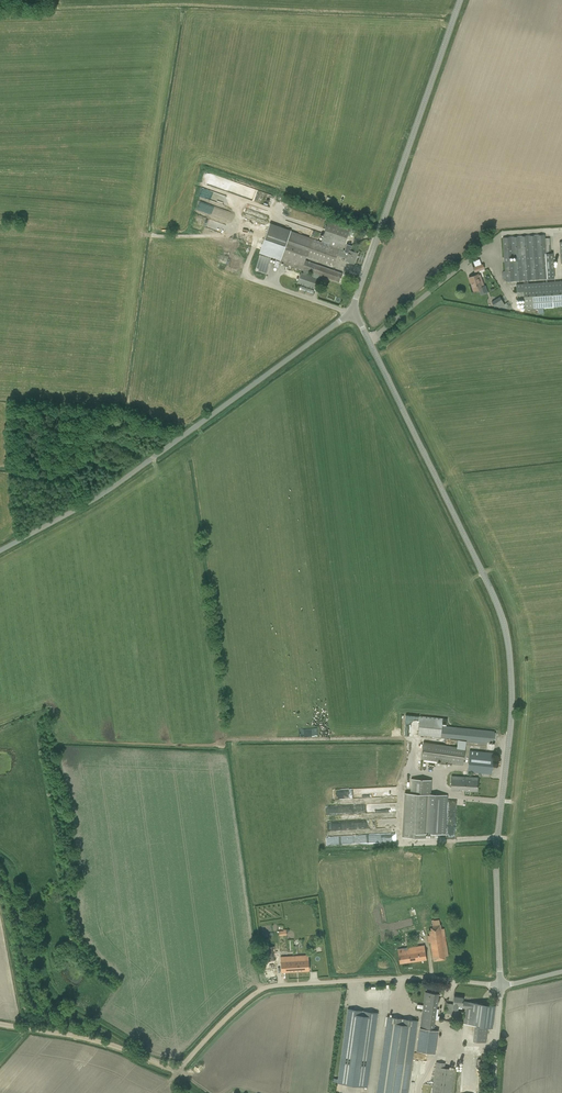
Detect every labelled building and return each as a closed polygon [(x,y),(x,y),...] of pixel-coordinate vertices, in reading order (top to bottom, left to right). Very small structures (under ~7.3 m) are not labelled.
[(200,204),(198,212),(225,218),(227,210),(200,204)] [(259,224),(263,216),(251,211),(247,219),(259,224)] [(195,215),(192,222),(218,232),(221,226),(195,215)] [(262,244),(259,253),(280,260),(279,262),(311,273),(310,276),(313,277),(314,274),(338,282),(342,273),(305,260),(306,256),(333,265),(337,255),(346,259),(345,261),(351,263),(354,264),(358,253),(350,250),(352,246),(346,244),(344,250),(342,250),(351,226),(345,224),(330,219),(322,241),(322,242),(290,231),(291,230),(270,223),(262,244)] [(503,271),(502,274),(502,278),(503,279),(505,279),(505,282),(525,281),(525,284),(528,283),(528,280),(548,279),(554,278),(552,254),(551,254),(550,238),(545,238),(545,235),(502,238),(505,271),(503,271)] [(473,267),(474,273),(485,269),(483,264),(481,265),(479,259),(473,261),(475,267),(473,267)] [(478,274),(475,275),(469,277),(472,284),(471,284),(473,291),(483,288),(478,274)] [(516,284),(517,300),(524,299),(524,309),(561,307),(561,281),(528,283),(525,284),(516,284)] [(504,304),(500,298),(499,298),(492,302),(495,307),(497,305),(499,307),(504,304)] [(420,716),(418,735),(456,738),(467,740),(467,742),(487,744),(487,742),(489,742),(495,742),(496,733),(490,732),(457,729),(446,728),(446,726),(446,718),(442,718),(420,716)] [(421,759),(454,764),(462,765),(465,742),(457,741),(456,747),(424,742),(421,759)] [(468,771),(486,773),(491,774),(494,753),(470,750),(468,771)] [(451,776),(451,790),(477,791),(478,777),(451,776)] [(425,838),(426,834),(445,835),(446,795),(431,794),(431,779),(411,778),(410,793),(404,792),(402,836),(425,838)] [(331,822),(331,830),(348,829),(348,821),(331,822)] [(430,935),(428,936),(429,942),(431,942),(433,961),(445,959),(445,956),(441,929),(440,924),(439,920),(434,921),(432,921),(432,927),(433,930),(431,930),(429,930),(430,935)] [(259,948),(260,956),(260,961),(276,960),(274,946),(259,948)] [(397,949),(399,958),(399,963),(426,959),(424,946),(397,949)] [(295,956),(280,957),(281,972),(309,970),(308,956),(295,957),(295,956)] [(420,1027),(416,1051),(435,1054),(438,1030),(433,1030),(433,1029),(438,999),(438,994),(425,992),(424,997),(420,1027)] [(447,1003),(446,1013),(451,1014),(452,1008),(453,1008),(454,1009),(455,1009),(456,1009),(458,1009),(458,1008),(462,1008),(462,1007),(467,1008),(467,1010),(465,1024),(469,1024),(474,1025),(477,1003),(463,1001),(463,997),(454,996),(453,1001),(453,1003),(447,1003)] [(477,1003),(474,1025),(487,1027),(492,1028),(495,1005),(477,1003)] [(348,1009),(337,1083),(367,1087),(377,1013),(348,1009)] [(417,1021),(387,1016),(377,1092),(407,1092),(417,1021)] [(432,1092),(451,1092),(454,1069),(444,1068),(445,1063),(436,1062),(432,1092)]
